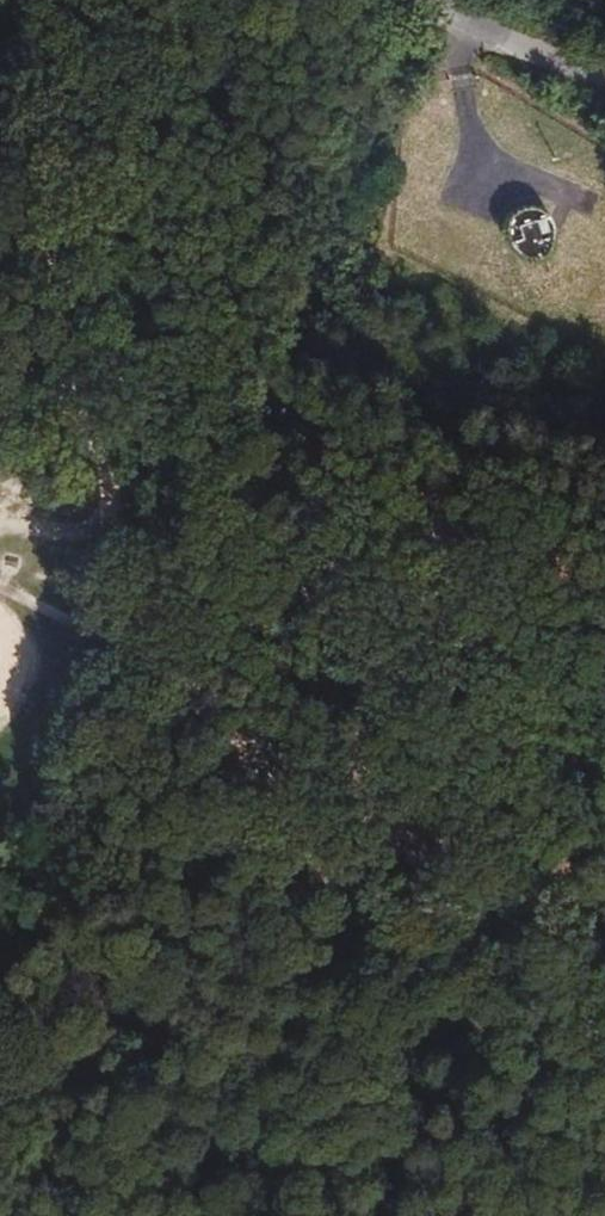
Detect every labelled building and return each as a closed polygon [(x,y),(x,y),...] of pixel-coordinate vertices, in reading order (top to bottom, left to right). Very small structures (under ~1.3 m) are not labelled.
[(562,251),(564,241),(563,230),(559,221),(552,213),(543,208),(533,206),(523,207),(513,212),(505,219),(500,229),(499,240),(502,251),(508,260),(516,267),(527,270),(538,270),(548,266),(556,260),(562,251)]
